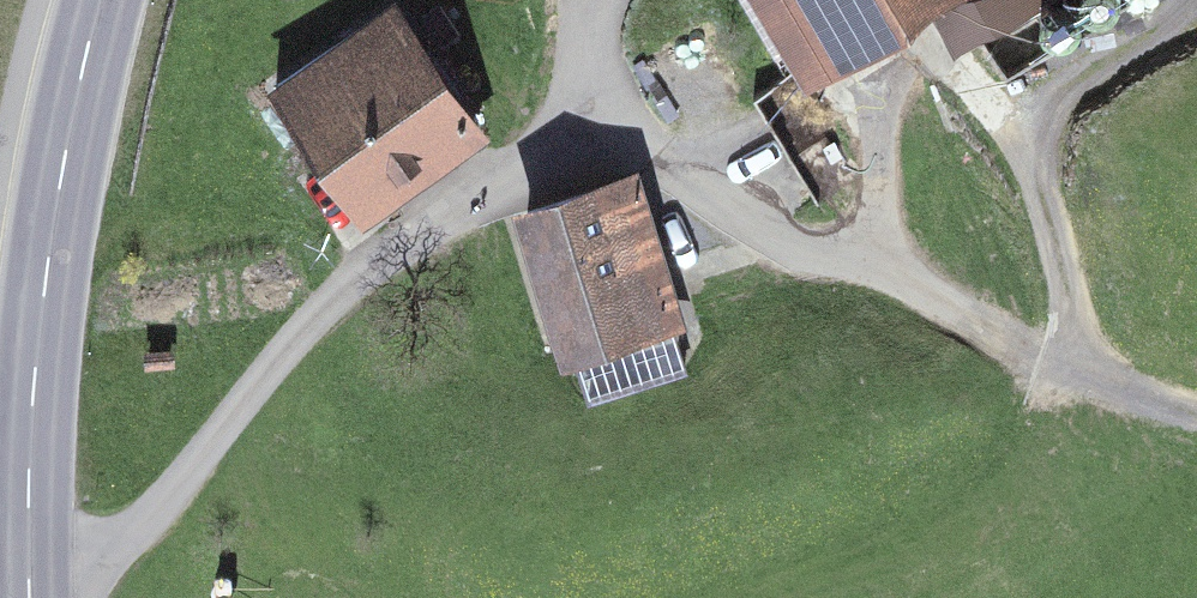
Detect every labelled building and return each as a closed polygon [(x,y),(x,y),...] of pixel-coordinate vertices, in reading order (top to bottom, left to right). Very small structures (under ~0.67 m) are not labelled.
[(806,47),(888,0),(779,0),(806,47)] [(1038,18),(1032,0),(967,0),(946,7),(958,44),(1038,18)] [(400,19),(294,92),(369,199),(474,127),(400,19)] [(641,182),(534,206),(568,354),(675,330),(641,182)]
